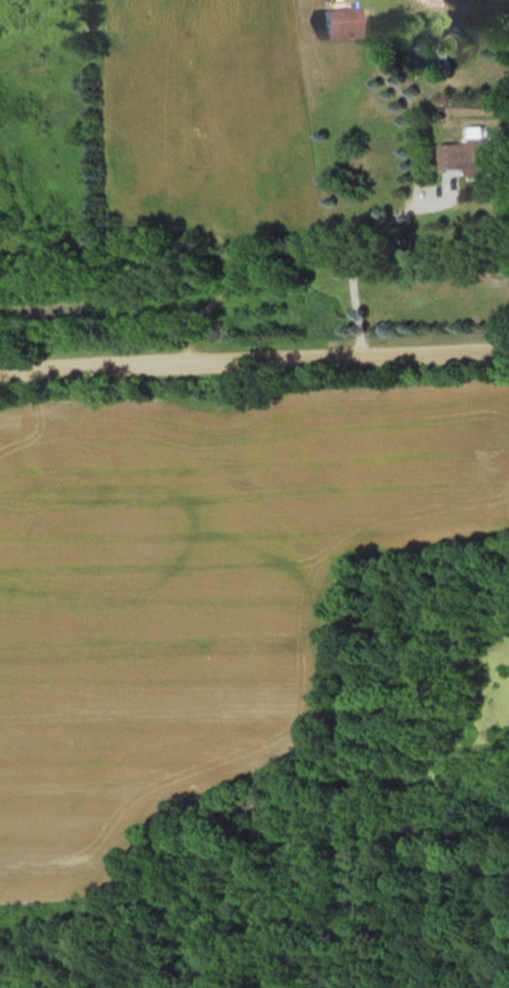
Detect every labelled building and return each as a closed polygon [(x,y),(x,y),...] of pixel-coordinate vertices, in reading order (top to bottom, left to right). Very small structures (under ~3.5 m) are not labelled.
[(319,8),(320,39),(354,38),(353,7),(319,8)] [(470,143),(441,143),(442,169),(467,168),(467,172),(500,171),(500,147),(485,148),(485,125),(470,126),(470,143)]
